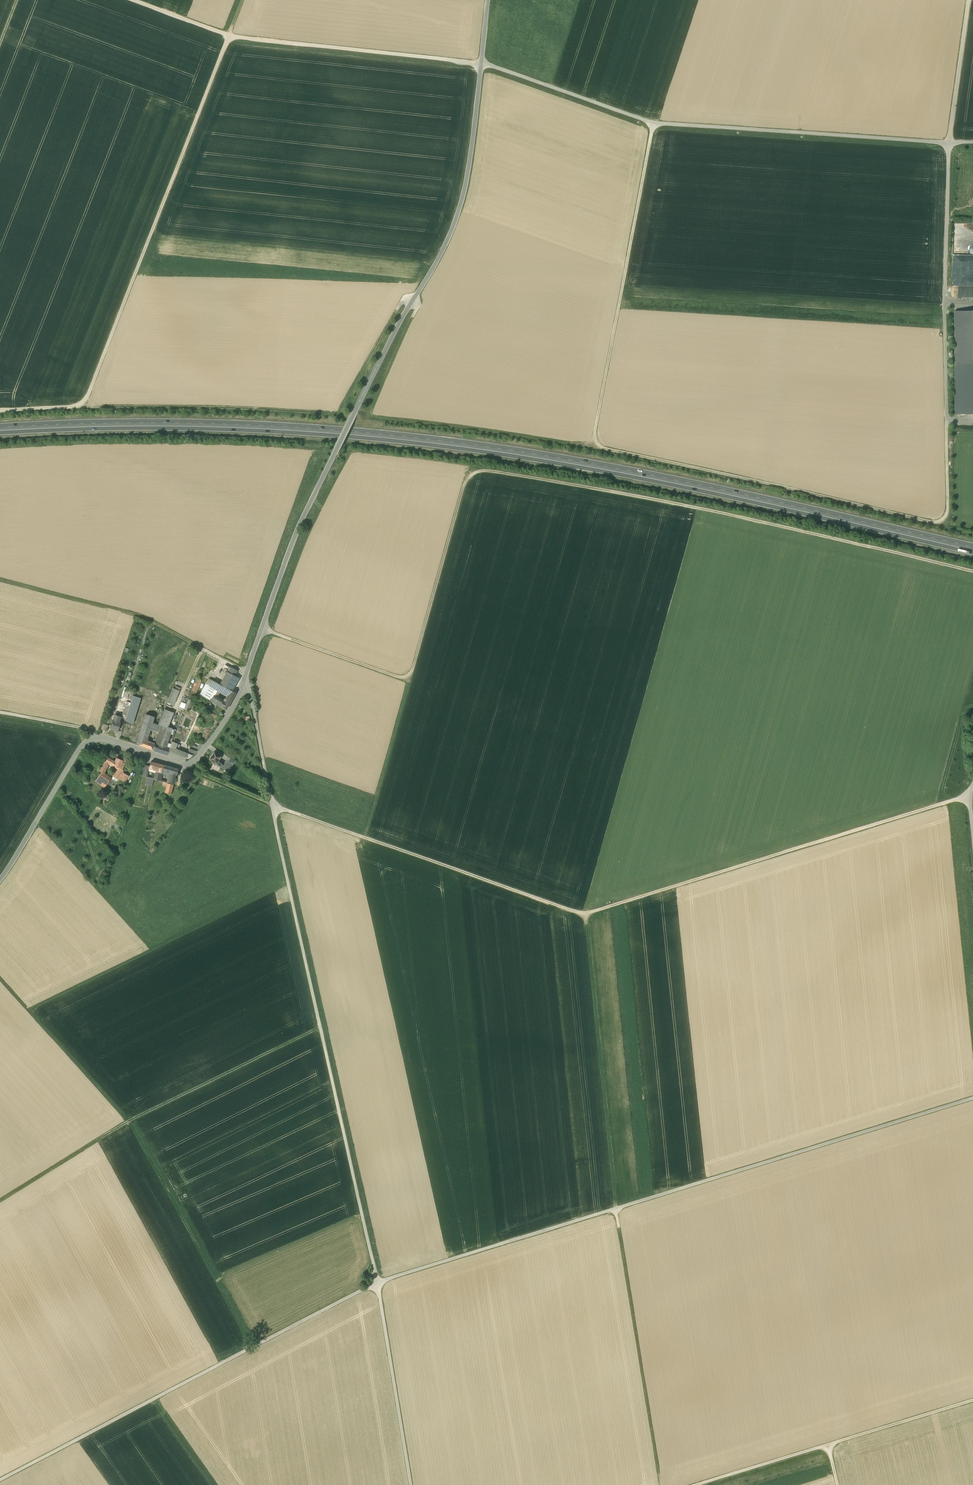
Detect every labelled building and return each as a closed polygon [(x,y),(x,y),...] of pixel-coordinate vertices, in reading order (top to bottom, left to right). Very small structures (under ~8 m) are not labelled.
[(972,237),(972,224),(969,224),(969,228),(963,228),(963,238),(972,237)] [(955,310),(956,413),(972,413),(972,309),(955,310)] [(237,671),(231,668),(228,673),(234,676),(237,671)] [(190,697),(192,697),(202,672),(198,671),(189,696),(190,697)] [(227,673),(220,685),(232,691),(231,691),(238,678),(234,676),(228,673),(227,673)] [(217,688),(211,684),(207,690),(217,696),(219,690),(228,696),(228,697),(232,699),(235,693),(232,691),(220,685),(219,684),(217,688)] [(178,691),(172,689),(167,703),(172,705),(178,691)] [(217,696),(207,690),(204,696),(213,702),(216,697),(217,696)] [(141,696),(133,694),(130,703),(125,719),(125,720),(133,723),(141,696)] [(228,697),(224,702),(216,697),(213,702),(226,709),(232,699),(228,697)] [(125,719),(130,703),(125,702),(122,713),(116,711),(114,715),(120,717),(125,719)] [(165,726),(166,726),(172,713),(164,709),(160,719),(158,725),(164,727),(165,726)] [(135,744),(139,745),(144,729),(146,723),(152,726),(152,723),(158,725),(160,719),(144,714),(135,744)] [(119,722),(113,720),(110,729),(118,731),(120,723),(119,722)] [(107,732),(110,725),(103,723),(100,730),(107,732)] [(157,735),(156,739),(162,741),(163,738),(164,737),(166,731),(163,730),(164,727),(158,725),(152,723),(152,726),(146,723),(144,729),(150,731),(154,733),(154,734),(157,735)] [(175,730),(168,727),(166,731),(164,737),(168,739),(172,740),(175,730)] [(139,745),(145,747),(146,743),(150,731),(144,729),(139,745)] [(162,741),(156,739),(154,745),(153,746),(159,748),(162,741)] [(169,749),(167,755),(184,761),(188,760),(192,758),(193,757),(187,754),(178,750),(180,745),(172,742),(169,749)] [(166,747),(160,745),(159,748),(153,746),(152,750),(167,755),(169,749),(165,748),(166,747)] [(213,752),(209,759),(211,760),(210,762),(212,763),(213,762),(216,764),(218,761),(220,757),(213,752)] [(108,758),(100,771),(102,772),(103,773),(109,764),(111,760),(108,758)] [(122,761),(116,758),(116,759),(114,762),(111,760),(109,764),(118,767),(119,768),(122,762),(122,761)] [(225,765),(223,769),(229,773),(236,762),(230,758),(225,765)] [(118,767),(112,775),(113,776),(112,778),(112,779),(115,781),(116,781),(118,779),(119,780),(122,773),(123,773),(122,769),(124,763),(122,762),(119,768),(118,767)] [(163,765),(151,762),(150,766),(149,766),(148,769),(155,771),(161,773),(162,770),(163,765)] [(177,769),(163,765),(162,770),(166,771),(169,772),(171,773),(170,777),(175,778),(177,769)] [(103,773),(102,772),(95,781),(104,787),(111,778),(103,773)] [(127,776),(122,773),(119,779),(124,782),(127,776)] [(231,777),(225,774),(222,781),(228,784),(231,777)] [(154,779),(147,777),(141,776),(140,782),(146,783),(152,785),(154,779)] [(159,780),(154,779),(152,785),(162,787),(167,788),(169,783),(159,780)] [(168,802),(172,789),(167,788),(162,787),(161,790),(159,799),(168,802)]
